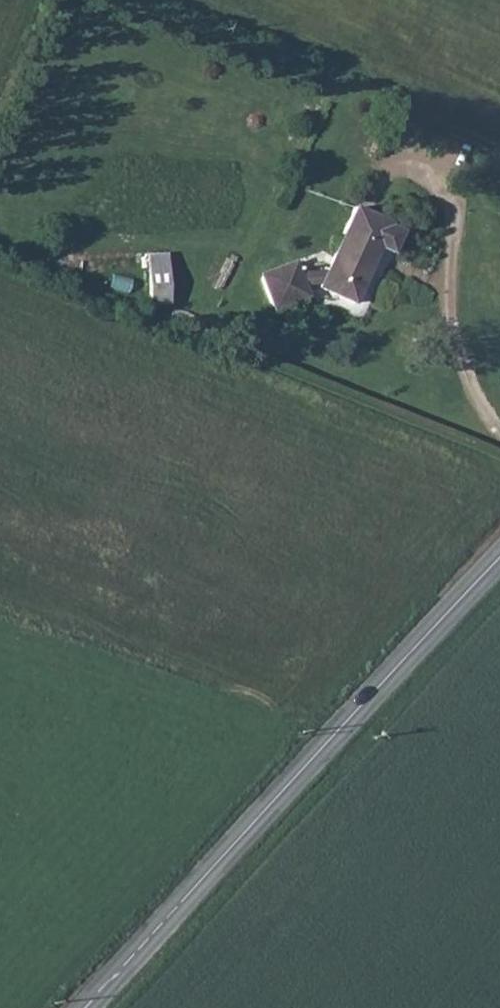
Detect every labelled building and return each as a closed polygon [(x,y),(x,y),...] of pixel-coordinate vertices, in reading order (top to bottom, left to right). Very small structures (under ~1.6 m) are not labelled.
[(368,244),(379,249),(388,227),(341,207),(319,258),(289,267),(282,255),(243,274),(258,307),(293,294),(290,285),(308,279),(308,287),(344,304),(368,244)] [(138,305),(157,303),(155,278),(136,279),(138,305)]
